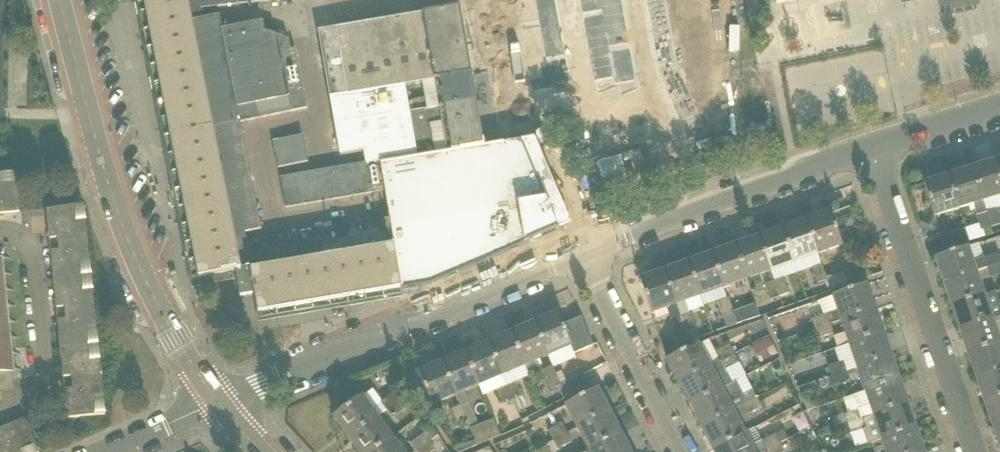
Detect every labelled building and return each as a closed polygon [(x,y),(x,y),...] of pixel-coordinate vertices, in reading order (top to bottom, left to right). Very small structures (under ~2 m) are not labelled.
[(197,281),(235,273),(249,270),(244,244),(246,244),(244,234),(262,230),(240,123),(222,30),(219,16),(203,19),(202,9),(201,0),(142,0),(197,281)] [(202,9),(287,0),(201,0),(202,9)] [(901,8),(922,4),(921,0),(899,0),(901,8)] [(461,8),(461,7),(319,34),(324,66),(465,41),(460,9),(461,8)] [(262,22),(222,30),(240,123),(308,110),(295,49),(291,50),(289,40),(264,32),(262,22)] [(472,75),(472,73),(471,74),(465,41),(324,66),(330,98),(405,86),(422,83),(472,75)] [(439,108),(477,101),(472,75),(422,83),(427,110),(439,108)] [(417,157),(405,86),(330,98),(340,156),(364,152),(366,164),(366,165),(417,157)] [(437,153),(446,152),(475,147),(484,146),(477,101),(439,108),(427,110),(411,113),(414,132),(433,129),(437,153)] [(303,138),(273,144),(278,169),(308,163),(303,138)] [(396,259),(492,243),(475,147),(446,152),(437,153),(417,157),(366,165),(371,194),(384,192),(388,219),(389,219),(396,259)] [(996,161),(972,169),(982,202),(983,201),(999,196),(999,173),(996,161)] [(286,209),(371,194),(366,165),(366,164),(280,179),(286,209)] [(948,176),(958,209),(974,204),(978,216),(976,216),(982,231),(991,228),(986,213),(987,213),(983,201),(982,202),(972,169),(948,176)] [(16,175),(0,176),(0,214),(20,212),(16,175)] [(924,184),(934,217),(958,209),(948,176),(924,184)] [(47,210),(50,239),(58,238),(58,244),(88,241),(84,207),(47,210)] [(987,213),(986,213),(991,228),(999,225),(999,219),(997,210),(987,213)] [(818,254),(842,245),(831,213),(807,222),(818,254)] [(402,290),(396,259),(389,219),(388,219),(246,244),(244,244),(249,270),(254,295),(258,314),(259,314),(259,315),(352,299),(401,291),(400,290),(402,290)] [(783,230),(794,262),(818,254),(807,222),(783,230)] [(758,239),(770,271),(794,262),(783,230),(758,239)] [(965,230),(941,238),(945,250),(969,242),(965,230)] [(747,279),(770,271),(758,239),(736,247),(747,279)] [(58,244),(59,251),(51,251),(54,280),(91,276),(88,241),(58,244)] [(747,279),(736,247),(711,256),(723,288),(747,279)] [(967,248),(935,259),(944,284),(976,273),(987,269),(984,258),(972,262),(967,248)] [(999,264),(999,255),(999,253),(984,258),(987,269),(999,264)] [(699,296),(723,288),(711,256),(688,264),(699,296)] [(9,339),(1,260),(0,260),(0,372),(13,370),(9,339)] [(686,301),(699,296),(688,264),(664,272),(675,305),(676,304),(681,317),(685,331),(689,340),(690,339),(692,344),(700,339),(696,327),(695,327),(686,301)] [(987,269),(991,279),(999,276),(999,264),(987,269)] [(827,279),(827,278),(823,265),(813,269),(818,284),(828,281),(827,279)] [(859,281),(856,270),(855,269),(827,278),(827,279),(828,281),(831,291),(859,281)] [(254,295),(249,270),(235,273),(240,298),(254,295)] [(640,281),(651,313),(675,305),(664,272),(640,281)] [(952,307),(984,296),(976,273),(944,284),(952,307)] [(56,308),(65,307),(65,314),(95,311),(91,276),(54,280),(56,308)] [(774,283),(779,297),(790,293),(784,279),(774,283)] [(771,301),(779,297),(774,283),(766,285),(771,301)] [(874,309),(866,285),(834,296),(834,297),(820,302),(824,316),(813,320),(816,329),(830,324),(831,325),(842,321),(842,320),(874,309)] [(984,296),(952,307),(960,331),(992,320),(999,317),(999,303),(996,292),(984,296)] [(734,312),(730,298),(727,299),(732,314),(733,314),(737,325),(760,317),(756,304),(734,312)] [(718,302),(727,328),(737,325),(733,314),(732,314),(727,299),(718,302)] [(850,344),(882,333),(874,309),(842,320),(842,321),(850,344)] [(58,321),(61,349),(98,346),(95,311),(65,314),(66,320),(58,321)] [(593,346),(581,318),(563,325),(558,314),(535,324),(548,356),(572,346),(575,354),(593,346)] [(676,335),(685,331),(681,317),(671,320),(676,335)] [(995,330),(992,320),(960,331),(968,355),(999,344),(995,330)] [(525,366),(548,356),(535,324),(512,334),(525,366)] [(830,324),(816,329),(819,339),(834,334),(831,325),(830,324)] [(855,358),(843,362),(847,372),(858,368),(890,357),(882,333),(850,344),(855,358)] [(488,344),(502,376),(525,366),(512,334),(488,344)] [(769,338),(757,345),(766,361),(778,355),(769,338)] [(465,354),(479,385),(502,376),(488,344),(465,354)] [(679,383),(709,367),(698,346),(698,344),(667,360),(679,383)] [(968,355),(976,379),(999,370),(999,344),(968,355)] [(597,345),(572,357),(579,372),(604,361),(597,345)] [(716,353),(720,362),(735,355),(731,347),(730,345),(716,353)] [(63,378),(72,377),(72,383),(102,380),(98,346),(61,349),(63,378)] [(456,395),(461,406),(469,403),(465,392),(479,385),(465,354),(442,364),(456,395)] [(735,355),(720,362),(725,371),(739,364),(735,355)] [(866,392),(898,380),(890,357),(858,368),(866,392)] [(829,367),(832,377),(847,372),(843,362),(839,364),(829,367)] [(442,364),(418,374),(432,405),(456,395),(442,364)] [(560,387),(562,386),(554,367),(544,371),(552,390),(560,387)] [(679,383),(691,405),(721,390),(710,368),(709,367),(679,383)] [(999,397),(999,370),(976,379),(984,402),(999,397)] [(847,372),(832,377),(835,387),(850,382),(847,372)] [(590,386),(584,375),(562,386),(560,387),(562,387),(558,389),(564,400),(590,386)] [(65,390),(68,419),(105,416),(102,380),(72,383),(73,389),(65,390)] [(866,392),(871,406),(845,415),(848,425),(906,404),(898,380),(866,392)] [(516,382),(506,387),(513,401),(522,397),(516,382)] [(801,395),(818,389),(815,382),(814,382),(814,383),(798,388),(801,395)] [(504,405),(513,401),(506,387),(498,390),(504,405)] [(373,389),(362,397),(335,418),(350,438),(377,418),(388,411),(401,402),(394,393),(382,402),(373,389)] [(608,412),(597,390),(597,389),(566,405),(578,428),(608,412)] [(702,427),(733,412),(727,401),(721,390),(691,405),(702,427)] [(744,406),(758,399),(753,390),(739,398),(744,406)] [(984,402),(992,426),(999,424),(999,397),(984,402)] [(748,415),(762,408),(758,399),(744,406),(748,415)] [(813,409),(810,401),(804,403),(808,411),(813,409)] [(401,402),(388,411),(393,419),(406,410),(401,402)] [(914,428),(906,404),(848,425),(851,434),(863,430),(868,444),(882,440),(882,439),(914,428)] [(467,421),(460,406),(452,410),(458,424),(467,421)] [(578,428),(589,450),(620,434),(608,412),(578,428)] [(714,450),(744,435),(733,412),(702,427),(714,450)] [(377,418),(350,438),(360,451),(374,451),(392,439),(377,418)] [(32,436),(25,419),(0,429),(0,436),(1,438),(0,438),(0,451),(38,451),(32,436)] [(501,436),(493,420),(479,426),(470,429),(473,435),(475,442),(477,446),(501,436)] [(553,441),(568,433),(563,425),(549,432),(553,441)] [(851,434),(848,425),(839,428),(840,432),(847,435),(851,434)] [(411,444),(417,451),(430,443),(438,436),(433,428),(411,444)] [(882,440),(887,451),(922,451),(923,451),(914,428),(882,439),(882,440)] [(755,430),(744,435),(714,450),(715,451),(766,451),(781,444),(776,435),(763,443),(762,440),(761,441),(755,430)] [(784,431),(776,435),(781,444),(789,440),(784,431)] [(568,433),(553,441),(558,450),(572,442),(568,433)] [(620,434),(589,450),(586,451),(629,451),(620,434)] [(392,439),(374,451),(402,451),(392,439)] [(475,442),(456,450),(458,451),(463,451),(477,446),(475,442)] [(430,443),(417,451),(433,451),(435,450),(430,443)]
